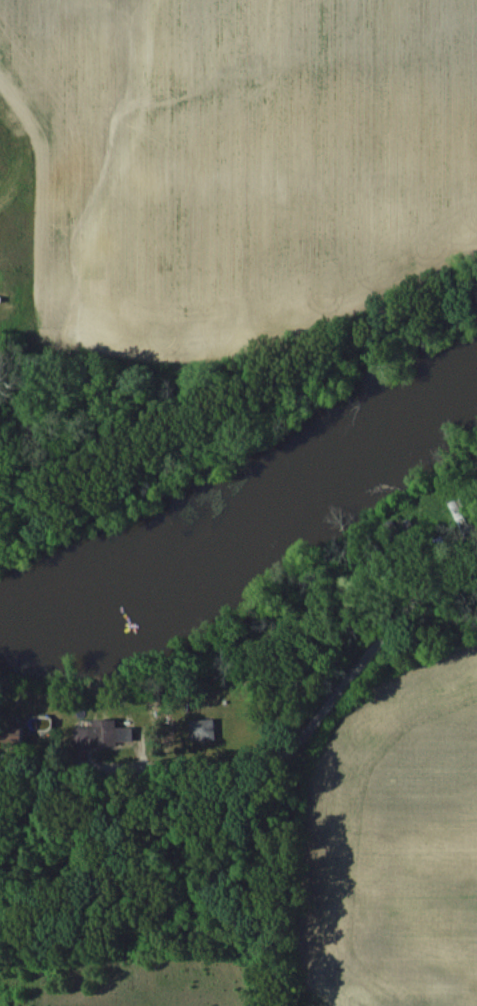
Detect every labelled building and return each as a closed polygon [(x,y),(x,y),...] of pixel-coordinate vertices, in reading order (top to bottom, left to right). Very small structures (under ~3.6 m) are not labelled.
[(69,720),(69,746),(119,745),(119,720),(69,720)] [(189,720),(189,740),(215,740),(215,720),(189,720)]
